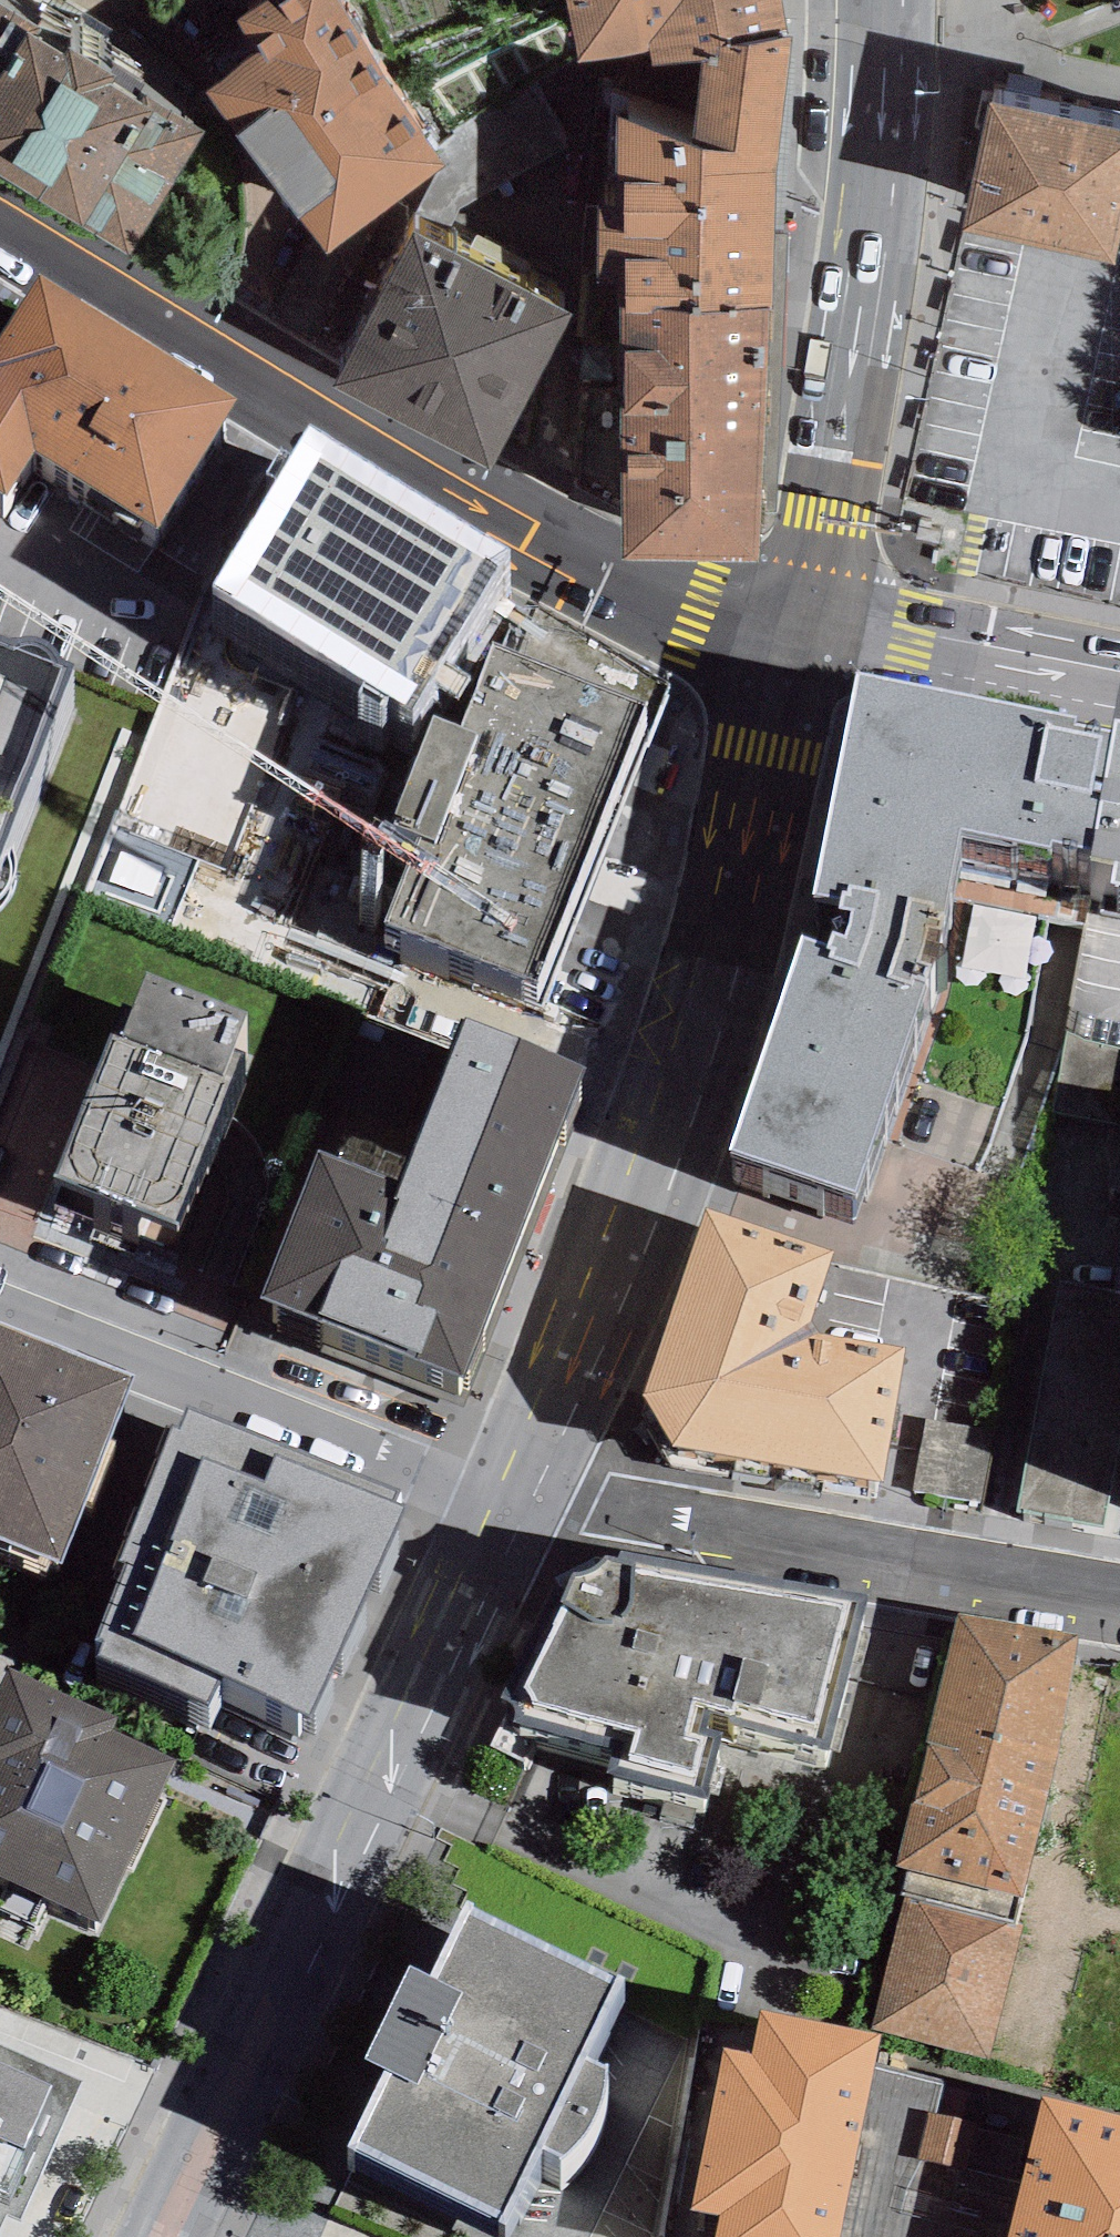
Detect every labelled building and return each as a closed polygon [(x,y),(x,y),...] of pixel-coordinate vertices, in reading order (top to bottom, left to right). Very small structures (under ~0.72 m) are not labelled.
[(5,0),(0,0),(0,169),(130,250),(208,127),(5,0)] [(326,248),(444,158),(339,0),(259,0),(235,14),(254,46),(205,87),(326,248)] [(783,0),(568,0),(579,58),(648,43),(652,64),(702,55),(726,51),(724,41),(789,31),(783,0)] [(774,168),(789,31),(724,41),(726,51),(702,55),(694,114),(612,88),(607,168),(616,168),(616,202),(598,202),(596,277),(614,277),(613,298),(622,298),(621,305),(769,306),(774,168)] [(998,79),(966,218),(1116,253),(1119,237),(1119,107),(998,79)] [(489,266),(413,227),(332,383),(407,422),(489,266)] [(572,310),(489,266),(407,422),(491,466),(572,310)] [(34,301),(0,356),(0,518),(3,520),(32,475),(155,552),(234,427),(34,301)] [(758,554),(769,306),(621,305),(623,554),(758,554)] [(306,453),(208,615),(413,738),(511,576),(306,453)] [(416,874),(382,958),(534,1018),(644,741),(491,681),(456,768),(430,758),(432,752),(225,670),(181,782),(416,874)] [(73,693),(57,690),(52,684),(44,678),(37,675),(27,675),(17,680),(11,680),(0,676),(0,885),(73,693)] [(1073,748),(854,704),(808,926),(839,927),(835,948),(849,948),(840,975),(831,968),(828,981),(797,969),(726,1183),(853,1226),(922,1011),(911,1009),(922,966),(934,966),(955,862),(1017,872),(1030,881),(1046,888),(1048,881),(1086,881),(1099,828),(1088,824),(1100,775),(1069,767),(1073,748)] [(1109,754),(1099,828),(1086,881),(1082,890),(1110,895),(1105,913),(1119,916),(1119,756),(1109,754)] [(983,893),(969,950),(1029,964),(1042,908),(983,893)] [(236,1047),(135,1007),(109,1070),(99,1066),(42,1209),(167,1259),(236,1087),(222,1081),(236,1047)] [(1067,1034),(1054,1102),(1119,1115),(1119,1045),(1067,1034)] [(580,1091),(461,1045),(400,1204),(314,1171),(257,1320),(461,1399),(580,1091)] [(1109,1225),(1119,1227),(1119,1168),(1109,1225)] [(830,1265),(707,1224),(642,1406),(672,1457),(882,1492),(900,1365),(815,1352),(807,1339),(830,1265)] [(1112,1294),(1119,1296),(1119,1251),(1112,1294)] [(1061,1285),(1017,1514),(1101,1530),(1119,1432),(1119,1296),(1112,1294),(1061,1285)] [(0,1346),(0,1562),(59,1585),(133,1399),(0,1346)] [(938,1415),(925,1477),(979,1488),(992,1426),(938,1415)] [(395,1518),(187,1431),(179,1451),(171,1448),(114,1583),(126,1588),(94,1664),(100,1666),(93,1683),(206,1730),(213,1713),(310,1754),(399,1542),(387,1537),(395,1518)] [(635,1546),(608,1542),(604,1542),(599,1547),(591,1552),(581,1555),(573,1557),(565,1574),(555,1572),(503,1685),(516,1707),(613,1732),(608,1757),(706,1784),(721,1718),(709,1715),(712,1704),(830,1737),(865,1593),(849,1590),(634,1550),(635,1546)] [(906,1896),(1018,1924),(1026,1890),(1025,1890),(1055,1767),(1080,1635),(958,1614),(895,1868),(907,1870),(901,1895),(906,1896)] [(9,1683),(0,1702),(0,1887),(98,1934),(175,1773),(112,1743),(116,1733),(9,1683)] [(873,2030),(990,2059),(1023,1925),(1018,1924),(906,1896),(873,2030)] [(462,1923),(426,1998),(407,1989),(362,2082),(381,2091),(343,2170),(483,2236),(509,2236),(542,2169),(561,2178),(577,2168),(589,2155),(597,2145),(601,2135),(604,2125),(606,2107),(607,2086),(587,2076),(623,2000),(462,1923)] [(761,2028),(752,2073),(724,2068),(692,2225),(715,2229),(714,2236),(839,2236),(874,2062),(876,2051),(859,2048),(761,2028)] [(54,2105),(0,2080),(0,2208),(6,2210),(54,2105)] [(1042,2113),(1011,2236),(1119,2236),(1119,2133),(1042,2113)]
